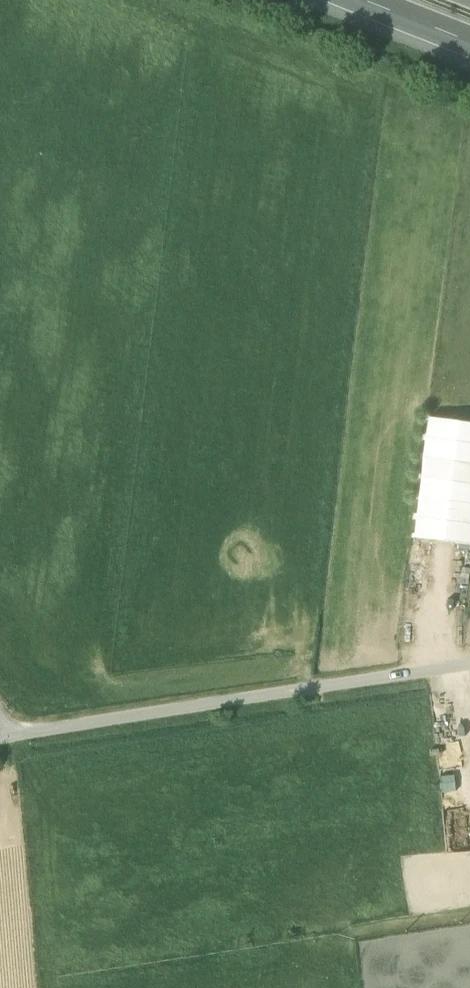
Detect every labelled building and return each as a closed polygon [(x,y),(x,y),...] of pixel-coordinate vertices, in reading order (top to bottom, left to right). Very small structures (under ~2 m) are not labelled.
[(415,538),(469,545),(469,423),(430,418),(415,538)]
